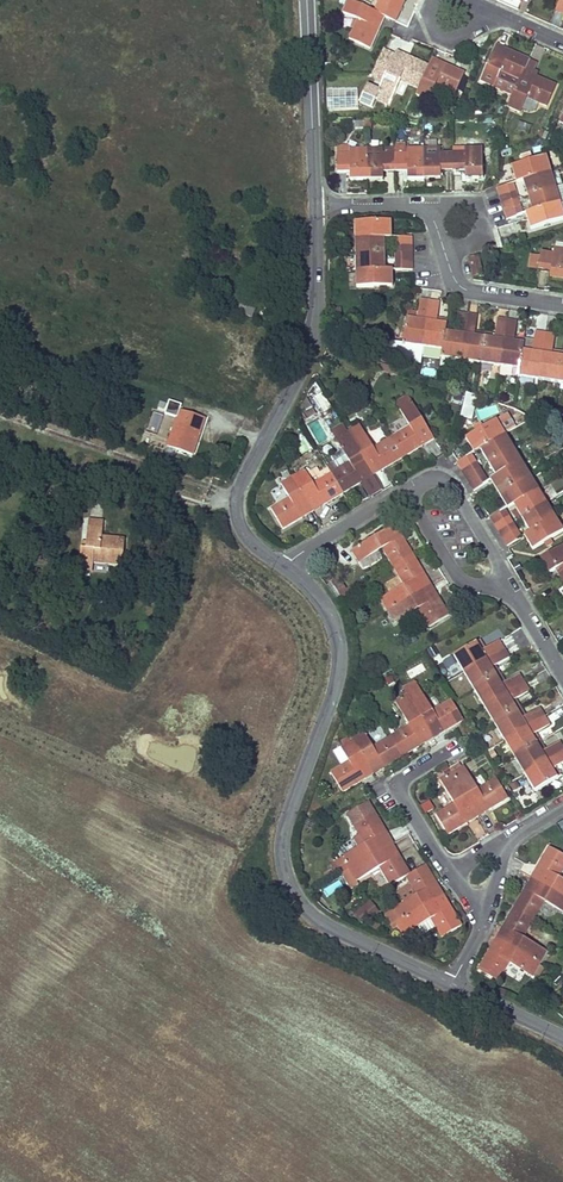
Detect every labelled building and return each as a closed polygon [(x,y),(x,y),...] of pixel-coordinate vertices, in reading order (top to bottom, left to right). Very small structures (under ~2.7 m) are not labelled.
[(385,17),(374,12),(367,8),(359,5),(348,0),(342,13),(357,20),(348,39),(370,49),(379,29),(375,27),(377,23),(381,25),(385,17)] [(359,5),(367,8),(369,4),(361,0),(359,5)] [(395,22),(402,7),(405,0),(379,0),(374,12),(385,17),(395,22)] [(505,48),(496,45),(480,81),(493,87),(500,72),(519,81),(524,71),(528,60),(529,59),(518,54),(509,50),(507,54),(503,52),(505,48)] [(419,88),(429,66),(417,61),(408,57),(407,61),(403,60),(405,56),(397,52),(379,90),(370,86),(366,86),(359,102),(372,108),(376,98),(389,104),(400,79),(419,88)] [(432,58),(429,66),(419,88),(416,95),(429,100),(436,85),(455,94),(465,73),(452,67),(444,63),(442,68),(439,66),(441,62),(432,58)] [(537,64),(528,60),(524,71),(532,75),(537,64)] [(532,75),(524,71),(519,81),(512,97),(508,107),(507,107),(520,113),(522,109),(527,98),(539,103),(546,107),(556,85),(545,80),(536,76),(534,80),(530,79),(532,75)] [(508,107),(512,97),(508,95),(504,105),(508,107)] [(527,98),(522,109),(529,112),(535,110),(539,103),(527,98)] [(395,148),(395,154),(395,172),(404,172),(404,169),(408,169),(408,172),(408,179),(424,179),(424,148),(406,148),(406,144),(395,144),(395,148)] [(350,149),(350,146),(337,146),(337,155),(350,155),(350,149)] [(453,153),(453,171),(462,171),(462,168),(465,168),(465,171),(465,178),(473,178),(482,178),(482,147),(465,147),(465,153),(453,153)] [(383,148),(366,149),(366,180),(383,179),(383,172),(383,169),(386,169),(386,172),(395,172),(395,154),(383,154),(383,148)] [(424,148),(424,179),(441,179),(441,171),(441,168),(444,168),(444,171),(453,171),(453,153),(440,153),(440,148),(424,148)] [(350,173),(350,180),(366,180),(366,149),(350,149),(350,155),(337,155),(337,173),(346,173),(346,169),(350,169),(350,173)] [(550,172),(526,180),(527,183),(524,184),(526,191),(528,196),(555,187),(550,172)] [(497,188),(499,196),(515,191),(513,183),(497,188)] [(530,204),(531,207),(534,207),(535,210),(560,203),(559,199),(556,190),(555,187),(528,196),(530,204)] [(499,196),(501,204),(518,199),(515,191),(499,196)] [(501,204),(504,212),(520,207),(518,199),(501,204)] [(531,229),(562,219),(562,213),(560,204),(560,203),(535,210),(533,211),(526,213),(527,218),(531,229)] [(504,212),(506,220),(523,215),(520,207),(504,212)] [(355,222),(355,239),(381,238),(381,234),(384,234),(384,221),(355,222)] [(381,238),(384,238),(391,238),(391,237),(391,221),(384,221),(384,234),(381,234),(381,238)] [(395,237),(395,246),(412,245),(412,237),(395,237)] [(355,239),(356,255),(384,254),(384,249),(384,242),(381,242),(381,238),(355,239)] [(395,246),(395,254),(412,254),(412,245),(395,246)] [(562,281),(562,249),(554,248),(553,254),(541,252),(540,257),(538,270),(547,271),(547,268),(551,269),(550,272),(549,279),(558,280),(562,281)] [(356,255),(356,271),(382,270),(382,266),(385,266),(384,261),(384,254),(356,255)] [(395,254),(395,262),(412,262),(412,254),(395,254)] [(531,255),(529,269),(538,270),(540,257),(531,255)] [(473,277),(482,275),(478,256),(469,258),(473,277)] [(395,262),(395,270),(412,270),(412,262),(395,262)] [(356,271),(356,288),(392,287),(392,274),(392,270),(385,270),(382,270),(356,271)] [(422,355),(430,301),(420,300),(418,316),(417,320),(407,319),(403,344),(393,343),(391,354),(409,360),(421,362),(422,355)] [(439,302),(430,301),(422,355),(441,358),(445,332),(446,328),(447,325),(437,323),(437,319),(439,302)] [(252,317),(255,309),(240,304),(238,312),(252,317)] [(461,360),(468,314),(458,313),(456,330),(455,334),(445,332),(441,358),(440,365),(460,368),(461,360)] [(468,314),(461,360),(481,363),(485,338),(475,336),(475,333),(478,316),(468,314)] [(485,338),(481,363),(500,366),(507,320),(497,319),(495,335),(494,339),(485,338)] [(507,320),(500,366),(520,369),(523,351),(524,343),(514,342),(514,338),(517,321),(507,320)] [(520,369),(518,376),(538,379),(545,333),(536,332),(534,340),(533,353),(523,351),(520,369)] [(545,333),(538,379),(558,382),(562,357),(552,355),(553,352),(555,335),(545,333)] [(524,343),(523,351),(533,353),(534,340),(524,339),(524,340),(524,343)] [(369,366),(390,373),(392,367),(372,360),(369,366)] [(433,377),(436,370),(424,366),(421,373),(433,377)] [(390,373),(399,376),(400,370),(392,367),(390,373)] [(391,437),(403,457),(415,451),(423,446),(420,442),(424,440),(426,444),(434,439),(408,396),(396,403),(409,426),(391,437)] [(201,426),(203,417),(177,409),(165,445),(191,453),(196,438),(194,437),(198,425),(201,426)] [(474,453),(480,449),(505,434),(515,428),(507,414),(466,439),(469,445),(474,453)] [(331,431),(336,439),(347,432),(342,424),(331,431)] [(347,432),(373,475),(381,471),(379,467),(382,465),(385,469),(390,465),(403,457),(391,437),(373,448),(359,425),(347,432)] [(331,473),(343,493),(355,486),(362,482),(360,478),(363,476),(366,480),(373,475),(347,432),(336,439),(343,451),(349,462),(338,469),(334,471),(331,473)] [(489,458),(491,461),(513,448),(505,434),(480,449),(484,455),(487,459),(489,458)] [(497,472),(499,475),(521,462),(513,448),(491,461),(489,463),(492,469),(495,473),(497,472)] [(331,457),(338,469),(349,462),(343,451),(331,457)] [(456,463),(461,470),(475,461),(471,454),(456,463)] [(461,470),(465,477),(479,468),(475,461),(461,470)] [(499,480),(505,490),(530,476),(521,462),(499,475),(501,478),(499,480)] [(465,477),(469,484),(484,475),(479,468),(465,477)] [(293,477),(313,511),(321,507),(319,503),(322,501),(325,505),(331,501),(343,493),(331,473),(322,479),(313,484),(308,475),(305,470),(293,477)] [(308,475),(313,484),(322,479),(317,470),(308,475)] [(363,476),(360,478),(362,482),(371,497),(382,490),(373,475),(366,480),(363,476)] [(469,484),(473,491),(488,482),(484,475),(469,484)] [(497,477),(491,480),(496,489),(499,494),(505,490),(499,480),(501,478),(499,475),(497,477)] [(530,476),(505,490),(512,501),(514,500),(516,503),(538,490),(530,476)] [(289,498),(271,509),(283,530),(298,520),(302,518),(300,514),(303,512),(305,516),(313,511),(293,477),(281,484),(289,498)] [(505,490),(499,494),(503,500),(508,508),(514,504),(516,503),(514,500),(512,501),(505,490)] [(519,513),(522,518),(546,503),(538,490),(516,503),(518,506),(516,508),(519,513)] [(526,525),(528,529),(531,527),(533,530),(555,517),(546,503),(522,518),(526,525)] [(504,509),(490,518),(494,525),(509,517),(504,509)] [(494,525),(498,532),(513,524),(509,517),(494,525)] [(524,535),(530,545),(533,550),(562,531),(562,530),(555,517),(533,530),(530,532),(524,535)] [(102,536),(104,521),(88,520),(86,543),(81,542),(78,577),(92,578),(93,564),(123,567),(125,538),(102,536)] [(498,532),(503,539),(517,531),(513,524),(498,532)] [(382,549),(393,567),(413,555),(406,544),(401,536),(398,538),(396,535),(399,533),(395,525),(351,551),(359,563),(382,549)] [(503,539),(507,547),(521,538),(517,531),(503,539)] [(541,559),(549,573),(556,569),(562,565),(562,567),(562,545),(541,559)] [(380,599),(387,611),(431,585),(426,577),(422,579),(420,576),(424,574),(420,566),(413,555),(393,567),(404,585),(380,599)] [(366,569),(377,565),(374,558),(363,562),(366,569)] [(339,597),(347,594),(341,579),(333,582),(339,597)] [(431,585),(387,611),(395,623),(418,609),(429,627),(449,615),(444,606),(438,596),(434,598),(432,595),(436,593),(431,585)] [(476,642),(454,655),(464,673),(504,649),(499,640),(484,649),(481,651),(476,642)] [(476,642),(481,651),(484,649),(479,640),(476,642)] [(504,649),(464,673),(474,689),(496,676),(491,668),(495,666),(509,657),(504,649)] [(452,657),(443,661),(449,673),(457,669),(452,657)] [(410,677),(428,670),(425,661),(407,669),(410,677)] [(491,668),(496,676),(500,674),(495,666),(491,668)] [(496,676),(474,689),(484,706),(524,682),(519,674),(505,683),(501,685),(496,676)] [(496,676),(501,685),(505,683),(500,674),(496,676)] [(404,688),(407,695),(418,688),(414,682),(404,688)] [(524,682),(484,706),(494,723),(516,710),(511,701),(515,700),(529,691),(524,682)] [(407,695),(433,739),(441,734),(438,730),(442,728),(444,732),(447,730),(463,720),(451,700),(433,711),(419,688),(418,688),(407,695)] [(391,736),(403,757),(415,749),(422,745),(419,742),(423,740),(425,743),(433,739),(407,695),(403,697),(395,702),(409,726),(391,736)] [(511,701),(516,710),(520,708),(515,700),(511,701)] [(516,710),(494,723),(504,740),(544,716),(539,708),(525,716),(521,718),(516,710)] [(516,710),(521,718),(525,716),(520,708),(516,710)] [(544,716),(504,740),(514,757),(537,744),(532,735),(535,733),(549,725),(544,716)] [(350,736),(352,740),(361,735),(359,731),(350,736)] [(488,745),(497,740),(492,731),(483,735),(488,745)] [(352,740),(373,775),(381,770),(378,766),(382,764),(384,768),(388,765),(403,757),(391,736),(373,747),(364,733),(361,735),(352,740)] [(532,735),(537,744),(540,742),(535,733),(532,735)] [(352,740),(350,736),(341,741),(343,746),(352,740)] [(330,773),(342,793),(361,781),(359,777),(362,775),(365,779),(373,775),(352,740),(343,746),(340,747),(349,761),(330,773)] [(514,757),(524,774),(562,751),(562,747),(559,741),(545,750),(542,752),(537,744),(514,757)] [(537,744),(542,752),(545,750),(540,742),(537,744)] [(535,791),(557,778),(552,769),(555,767),(562,762),(562,751),(524,774),(535,791)] [(450,770),(452,773),(461,767),(459,764),(450,770)] [(452,773),(478,817),(486,812),(483,808),(487,806),(489,810),(498,804),(508,799),(496,778),(478,789),(464,766),(461,767),(452,773)] [(552,769),(557,778),(560,776),(555,767),(552,769)] [(439,777),(440,780),(452,773),(450,770),(439,777)] [(435,815),(447,835),(462,826),(467,823),(464,820),(468,818),(470,821),(478,817),(452,773),(440,780),(454,803),(435,815)] [(341,858),(348,870),(392,844),(388,836),(384,838),(382,835),(386,832),(374,813),(354,825),(365,844),(341,858)] [(348,870),(342,874),(348,884),(355,880),(355,881),(356,881),(379,867),(390,886),(405,877),(410,874),(399,855),(395,857),(393,854),(397,852),(392,844),(348,870)] [(531,878),(562,896),(562,880),(558,877),(562,870),(562,855),(549,847),(542,860),(538,866),(542,868),(540,872),(536,870),(531,878)] [(342,874),(348,870),(341,858),(330,864),(337,876),(342,874)] [(385,914),(392,926),(400,921),(444,895),(439,887),(435,890),(433,886),(437,884),(435,880),(426,865),(410,874),(405,877),(416,895),(385,914)] [(514,908),(534,920),(544,902),(562,912),(562,896),(531,878),(527,886),(530,888),(528,891),(525,889),(521,896),(514,908)] [(348,884),(351,889),(358,885),(356,881),(355,881),(355,880),(348,884)] [(340,882),(323,887),(326,895),(343,890),(340,882)] [(444,895),(400,921),(407,933),(418,927),(431,919),(436,928),(442,938),(462,926),(452,909),(450,906),(447,909),(445,905),(448,903),(444,895)] [(361,925),(379,913),(371,901),(353,913),(361,925)] [(534,920),(514,908),(506,922),(503,927),(507,929),(504,933),(501,930),(496,938),(540,964),(547,952),(523,938),(534,920)] [(418,927),(423,936),(436,928),(431,919),(418,927)] [(397,927),(403,936),(407,933),(400,921),(392,926),(393,929),(397,927)] [(488,952),(478,969),(499,981),(509,962),(533,976),(534,975),(539,966),(540,964),(496,938),(492,946),(495,948),(493,952),(490,950),(488,952)] [(534,975),(538,978),(543,969),(539,966),(534,975)]
